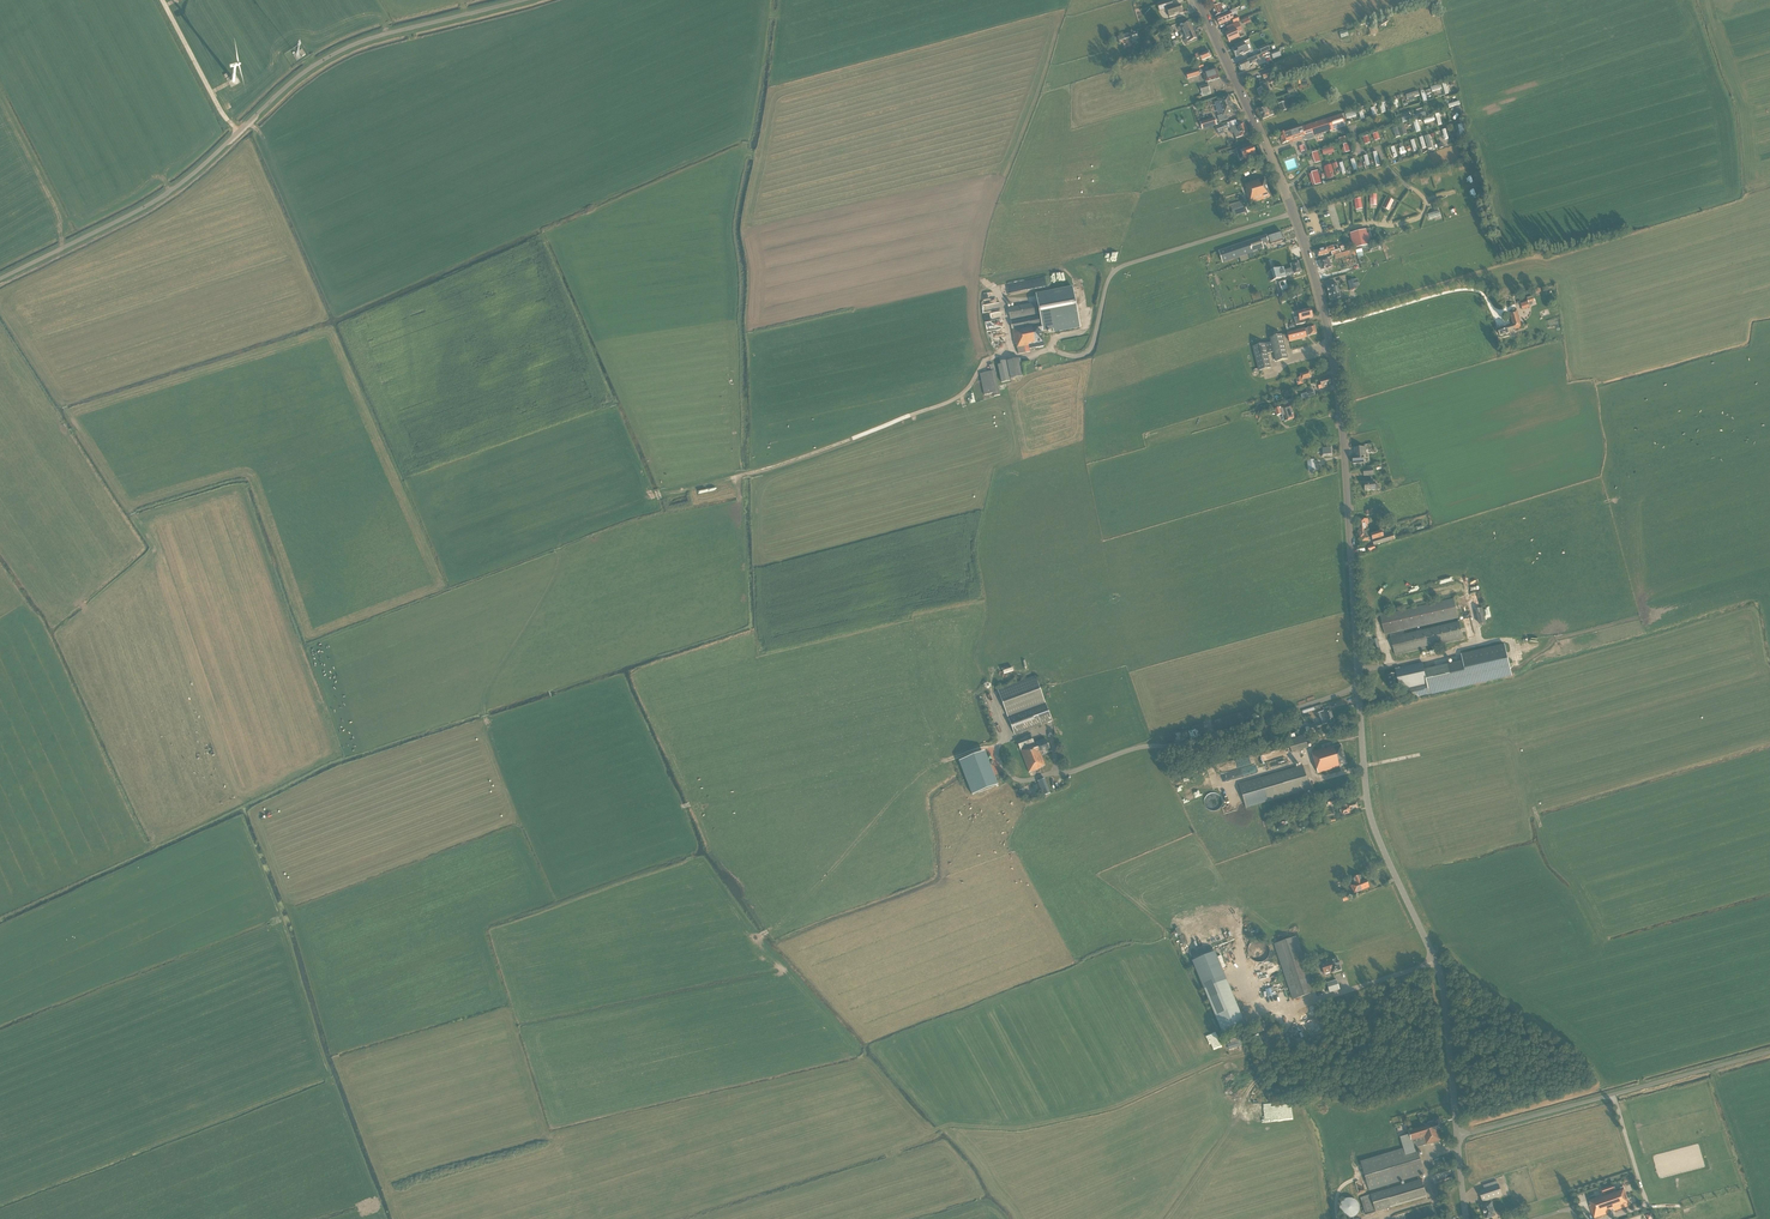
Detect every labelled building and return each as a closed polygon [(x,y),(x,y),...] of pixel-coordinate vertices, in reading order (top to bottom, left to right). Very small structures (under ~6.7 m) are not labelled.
[(1171,0),(1166,0),(1157,3),(1160,12),(1167,10),(1169,17),(1183,13),(1180,4),(1173,6),(1171,0)] [(1218,15),(1219,15),(1224,12),(1221,7),(1225,6),(1223,2),(1211,8),(1215,16),(1218,15)] [(1230,12),(1216,18),(1219,25),(1231,19),(1233,23),(1239,20),(1238,17),(1233,19),(1231,15),(1230,12)] [(1226,34),(1229,41),(1233,39),(1233,40),(1240,37),(1237,32),(1242,30),(1238,22),(1227,27),(1230,32),(1226,34)] [(1181,30),(1183,35),(1193,30),(1189,23),(1178,28),(1179,31),(1181,30)] [(1193,30),(1183,35),(1185,39),(1183,40),(1185,44),(1196,38),(1193,30)] [(1129,33),(1123,35),(1118,37),(1119,41),(1130,38),(1132,43),(1136,42),(1135,40),(1139,38),(1137,32),(1129,35),(1129,33)] [(1248,52),(1243,42),(1235,46),(1237,49),(1233,50),(1236,57),(1248,52)] [(1267,45),(1259,48),(1261,54),(1270,50),(1267,45)] [(1281,56),(1279,49),(1270,53),(1271,56),(1272,59),(1277,57),(1278,57),(1281,56)] [(1201,61),(1211,57),(1208,51),(1199,55),(1198,54),(1195,55),(1197,59),(1200,58),(1201,61)] [(1252,62),(1258,59),(1256,56),(1238,65),(1239,67),(1238,68),(1240,71),(1241,70),(1241,71),(1250,67),(1249,66),(1253,64),(1252,62)] [(1216,68),(1209,70),(1208,67),(1199,70),(1200,74),(1204,73),(1207,82),(1212,80),(1212,81),(1219,78),(1216,68)] [(1200,75),(1198,70),(1186,73),(1188,79),(1200,75)] [(1271,72),(1262,74),(1263,79),(1267,78),(1269,84),(1274,83),(1271,72)] [(1270,95),(1268,88),(1266,82),(1259,84),(1261,89),(1257,90),(1260,98),(1265,96),(1270,95)] [(1445,83),(1430,88),(1432,93),(1443,90),(1445,96),(1449,94),(1445,83)] [(1211,94),(1208,84),(1199,87),(1202,96),(1211,94)] [(1234,113),(1229,95),(1217,99),(1218,102),(1214,103),(1218,114),(1222,113),(1222,114),(1217,116),(1219,122),(1228,119),(1227,115),(1234,113)] [(1287,110),(1284,102),(1278,104),(1281,112),(1287,110)] [(1258,109),(1262,119),(1274,115),(1272,111),(1271,112),(1268,105),(1265,107),(1265,106),(1258,109)] [(1443,111),(1435,114),(1439,127),(1443,126),(1440,118),(1444,116),(1443,111)] [(1342,115),(1337,116),(1304,127),(1304,126),(1286,132),(1279,134),(1282,144),(1289,142),(1289,141),(1293,140),(1292,140),(1302,137),(1303,140),(1308,140),(1314,138),(1313,136),(1341,128),(1345,126),(1342,115)] [(1217,125),(1214,117),(1214,118),(1200,122),(1202,130),(1217,125)] [(1241,137),(1248,134),(1243,123),(1231,127),(1234,135),(1235,138),(1238,137),(1240,136),(1241,137)] [(1228,128),(1227,124),(1222,126),(1222,125),(1218,127),(1221,134),(1225,133),(1224,130),(1228,128)] [(1445,145),(1450,144),(1445,129),(1441,131),(1445,145)] [(1414,140),(1410,141),(1414,153),(1418,152),(1414,140)] [(1235,149),(1240,160),(1241,160),(1240,160),(1239,158),(1242,157),(1243,159),(1242,159),(1242,160),(1256,155),(1252,146),(1245,149),(1243,146),(1235,149)] [(1379,153),(1381,161),(1388,158),(1386,150),(1379,153)] [(1249,203),(1270,197),(1264,178),(1244,184),(1246,190),(1245,190),(1249,203)] [(1386,212),(1392,200),(1387,198),(1381,210),(1386,212)] [(1233,216),(1245,212),(1242,204),(1241,204),(1240,203),(1235,205),(1236,209),(1232,210),(1233,216)] [(1250,204),(1250,205),(1245,207),(1247,212),(1252,211),(1251,207),(1255,206),(1254,203),(1250,204)] [(1440,216),(1439,211),(1427,215),(1429,219),(1440,216)] [(1350,234),(1354,248),(1369,244),(1366,230),(1350,234)] [(1272,245),(1284,241),(1281,232),(1267,237),(1267,236),(1261,238),(1262,242),(1270,240),(1272,245)] [(1247,255),(1263,250),(1259,238),(1219,251),(1223,262),(1239,257),(1247,255)] [(1331,252),(1335,250),(1333,246),(1316,251),(1318,257),(1329,253),(1328,251),(1330,250),(1331,252)] [(1363,256),(1361,247),(1355,248),(1357,258),(1363,256)] [(1328,268),(1331,267),(1329,259),(1326,259),(1319,261),(1322,270),(1328,268)] [(1293,274),(1301,272),(1298,262),(1290,265),(1292,268),(1284,271),(1283,267),(1271,271),(1274,280),(1286,277),(1285,274),(1293,272),(1293,274)] [(1356,287),(1354,279),(1348,281),(1350,289),(1356,287)] [(1287,285),(1286,281),(1283,282),(1284,286),(1280,287),(1281,291),(1288,289),(1287,285)] [(1330,300),(1340,297),(1337,283),(1326,286),(1330,300)] [(1054,332),(1080,327),(1073,286),(1046,291),(1050,313),(1010,321),(1015,344),(1016,344),(1018,354),(1030,352),(1030,349),(1044,346),(1041,332),(1053,329),(1054,332)] [(1528,302),(1520,304),(1523,310),(1530,308),(1528,302)] [(1036,303),(1008,308),(1010,320),(1039,314),(1036,303)] [(1313,317),(1310,308),(1298,312),(1299,317),(1294,318),(1296,325),(1306,323),(1305,319),(1313,317)] [(1509,312),(1513,324),(1508,326),(1498,329),(1500,336),(1510,334),(1509,330),(1515,329),(1515,330),(1522,327),(1520,322),(1519,322),(1517,315),(1518,315),(1517,310),(1509,312)] [(1288,333),(1290,342),(1307,338),(1306,336),(1310,335),(1311,336),(1317,334),(1315,326),(1308,327),(1309,329),(1305,329),(1305,328),(1288,333)] [(1270,338),(1271,342),(1253,347),(1259,371),(1271,368),(1267,354),(1274,352),(1276,362),(1288,359),(1282,335),(1270,338)] [(1011,379),(1023,376),(1019,359),(1007,361),(1011,379)] [(1010,381),(1006,361),(1000,362),(1001,365),(998,365),(1002,383),(1010,381)] [(994,397),(1000,396),(995,371),(980,374),(984,396),(993,394),(994,397)] [(1302,380),(1311,377),(1309,372),(1300,374),(1301,376),(1295,378),(1297,386),(1303,384),(1302,380)] [(1327,385),(1331,384),(1329,378),(1320,381),(1322,388),(1328,387),(1327,385)] [(1294,419),(1290,407),(1289,405),(1274,409),(1277,416),(1282,414),(1284,422),(1294,419)] [(1322,457),(1332,456),(1331,447),(1321,448),(1317,449),(1317,453),(1321,453),(1322,457)] [(1355,448),(1355,456),(1352,456),(1353,464),(1364,463),(1363,456),(1366,455),(1365,447),(1355,448)] [(1315,470),(1314,459),(1307,460),(1308,471),(1315,470)] [(1378,485),(1375,485),(1374,482),(1364,483),(1365,491),(1378,489),(1378,485)] [(1358,519),(1359,531),(1368,530),(1367,524),(1369,524),(1368,518),(1358,519)] [(1368,530),(1359,531),(1359,538),(1362,538),(1362,541),(1369,541),(1368,537),(1369,537),(1368,530)] [(1381,531),(1371,535),(1374,545),(1394,539),(1393,534),(1383,537),(1381,531)] [(1441,596),(1467,592),(1466,583),(1456,584),(1457,587),(1440,589),(1441,596)] [(1457,599),(1458,612),(1466,611),(1465,598),(1457,599)] [(1385,634),(1458,617),(1454,599),(1381,616),(1385,634)] [(1486,624),(1483,608),(1476,609),(1479,625),(1486,624)] [(1395,655),(1464,640),(1460,622),(1391,637),(1395,655)] [(1430,694),(1454,689),(1512,676),(1505,645),(1461,655),(1463,662),(1424,671),(1423,663),(1396,669),(1397,673),(1393,674),(1393,675),(1388,676),(1391,687),(1399,685),(1400,691),(1403,690),(1427,685),(1430,694)] [(1052,721),(1045,703),(1035,675),(998,689),(1008,717),(1015,735),(1052,721)] [(1327,724),(1334,722),(1330,709),(1321,712),(1324,721),(1326,720),(1327,724)] [(1323,729),(1321,722),(1308,726),(1311,733),(1323,729)] [(1040,751),(1050,748),(1047,741),(1046,741),(1045,739),(1036,742),(1037,744),(1034,745),(1031,734),(1016,740),(1029,773),(1041,768),(1040,767),(1045,765),(1040,751)] [(1307,748),(1304,736),(1288,740),(1291,753),(1307,748)] [(1339,765),(1346,763),(1341,745),(1313,753),(1315,758),(1313,759),(1318,773),(1339,767),(1339,765)] [(1303,766),(1260,778),(1239,785),(1246,808),(1267,802),(1309,790),(1303,766)] [(1224,783),(1253,775),(1251,767),(1221,774),(1221,776),(1216,778),(1217,780),(1223,779),(1224,783)] [(1037,781),(1043,796),(1050,794),(1044,779),(1037,781)] [(1209,793),(1207,799),(1210,800),(1209,805),(1216,807),(1220,797),(1209,793)] [(1343,806),(1344,808),(1340,809),(1342,815),(1350,813),(1349,811),(1358,809),(1356,803),(1343,806)] [(1358,891),(1358,892),(1369,887),(1366,879),(1362,881),(1360,875),(1352,878),(1354,884),(1351,886),(1354,893),(1358,891)] [(1190,938),(1195,957),(1216,951),(1219,962),(1229,960),(1220,926),(1203,930),(1204,934),(1190,938)] [(1292,999),(1314,992),(1296,937),(1274,944),(1292,999)] [(1327,962),(1321,964),(1324,974),(1330,972),(1331,973),(1341,970),(1339,965),(1338,961),(1338,962),(1336,957),(1327,960),(1327,962)] [(1222,1033),(1245,1024),(1225,980),(1203,989),(1222,1033)] [(1329,993),(1339,989),(1336,980),(1326,983),(1329,993)] [(1242,993),(1243,1001),(1255,999),(1252,981),(1231,986),(1233,997),(1239,996),(1238,994),(1242,993)] [(1241,1040),(1239,1035),(1229,1037),(1230,1043),(1241,1040)] [(1258,1035),(1251,1038),(1255,1047),(1263,1043),(1258,1035)] [(1230,1044),(1228,1039),(1223,1040),(1225,1045),(1229,1044),(1230,1047),(1242,1044),(1241,1041),(1230,1044)] [(1437,1130),(1442,1129),(1438,1117),(1432,1119),(1433,1121),(1427,1123),(1428,1126),(1408,1132),(1409,1134),(1399,1137),(1403,1149),(1360,1162),(1369,1191),(1424,1174),(1416,1148),(1440,1141),(1437,1130)] [(1366,1216),(1426,1197),(1421,1180),(1361,1198),(1366,1216)] [(1495,1217),(1491,1204),(1492,1203),(1491,1200),(1502,1196),(1498,1185),(1479,1191),(1483,1203),(1485,1202),(1486,1205),(1481,1207),(1485,1218),(1488,1218),(1495,1217)] [(1613,1185),(1601,1190),(1600,1190),(1602,1196),(1589,1201),(1590,1205),(1589,1206),(1594,1218),(1609,1213),(1609,1210),(1612,1209),(1614,1211),(1630,1206),(1623,1187),(1615,1190),(1613,1185)] [(1359,1207),(1359,1206),(1358,1205),(1358,1204),(1358,1203),(1357,1203),(1357,1202),(1356,1201),(1355,1201),(1354,1200),(1353,1199),(1352,1199),(1351,1199),(1350,1199),(1349,1199),(1348,1199),(1347,1199),(1346,1199),(1345,1199),(1345,1200),(1344,1200),(1343,1201),(1342,1202),(1341,1203),(1341,1204),(1340,1204),(1340,1205),(1340,1206),(1340,1207),(1339,1207),(1339,1208),(1339,1209),(1340,1210),(1340,1211),(1340,1212),(1341,1213),(1341,1214),(1342,1215),(1343,1216),(1343,1217),(1344,1217),(1345,1218),(1346,1218),(1347,1218),(1348,1218),(1349,1218),(1351,1218),(1353,1218),(1354,1218),(1354,1217),(1355,1217),(1356,1216),(1357,1215),(1358,1214),(1358,1213),(1359,1212),(1359,1211),(1359,1210),(1359,1209),(1359,1208),(1359,1207)]
